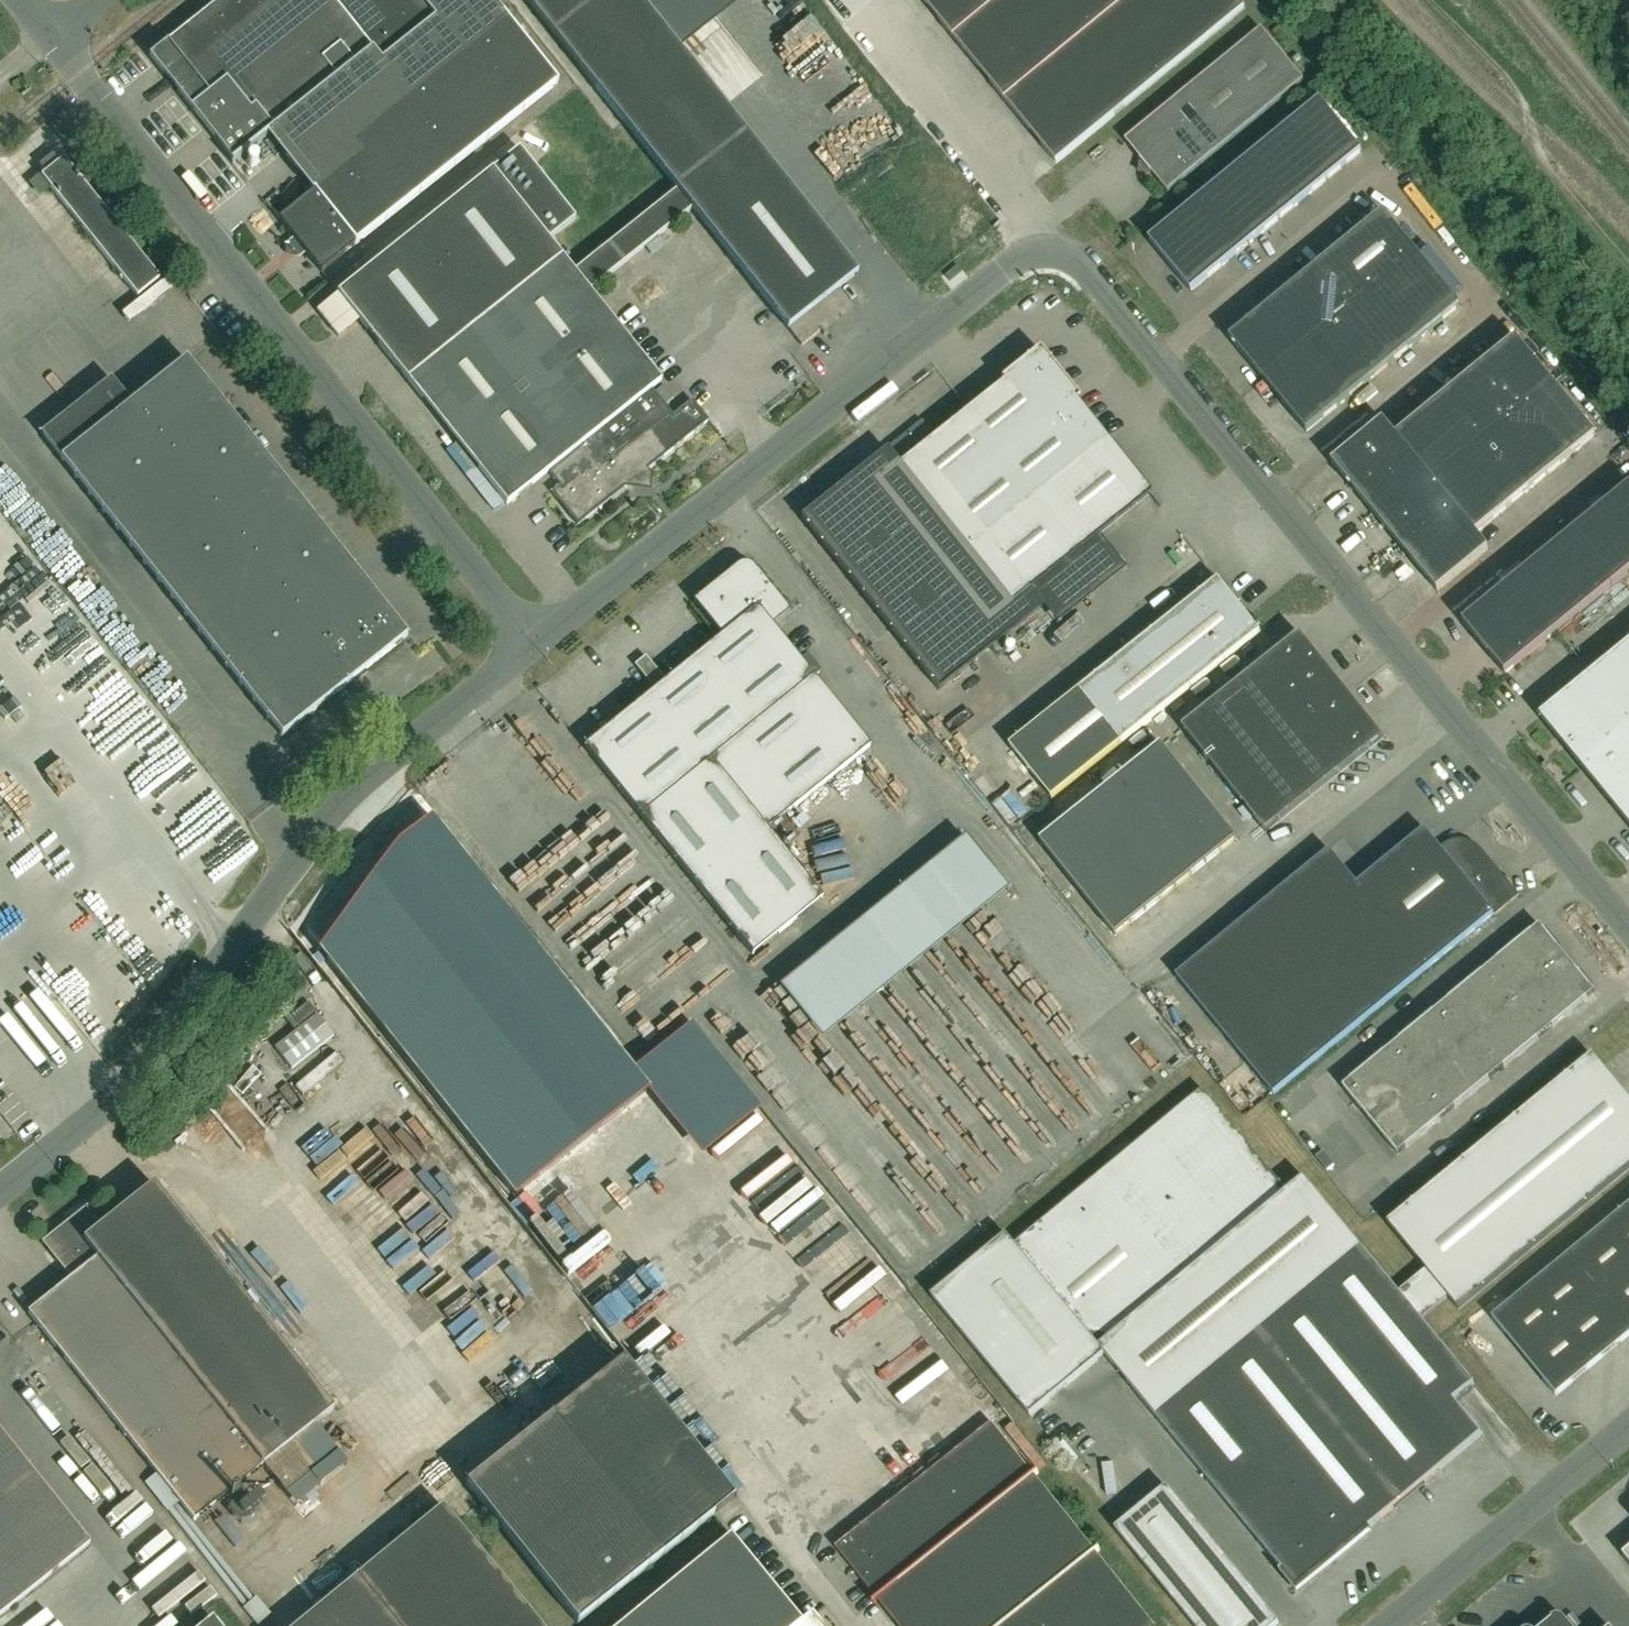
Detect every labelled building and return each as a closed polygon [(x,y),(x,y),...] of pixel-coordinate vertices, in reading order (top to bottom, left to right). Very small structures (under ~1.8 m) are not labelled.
[(150,56),(248,180),(284,152),(268,133),(372,50),(381,62),(435,20),(419,0),(220,0),(150,56)] [(552,492),(578,524),(632,481),(631,480),(631,475),(647,477),(648,476),(645,471),(665,455),(710,421),(693,400),(673,416),(664,404),(652,389),(661,381),(590,292),(693,210),(788,329),(802,346),(852,306),(839,289),(858,274),(692,66),(693,65),(665,30),(640,0),(526,0),(594,86),(677,190),(575,272),(547,238),(573,217),(519,148),(339,292),(408,379),(507,504),(549,471),(560,485),(552,492)] [(1057,163),(1246,9),(1239,0),(923,0),(1057,163)] [(303,250),(306,253),(321,272),(558,84),(506,19),(349,144),(359,156),(279,219),(296,241),(296,242),(292,245),(298,253),(302,250),(303,250)] [(1168,192),(1304,80),(1262,29),(1126,141),(1141,160),(1140,172),(1153,174),(1168,192)] [(1303,114),(1345,166),(1362,152),(1320,100),(1303,114)] [(1286,128),(1328,180),(1345,166),(1303,114),(1286,128)] [(1260,149),(1303,201),(1328,180),(1286,128),(1260,149)] [(352,149),(345,155),(350,161),(357,156),(352,149)] [(1238,168),(1280,219),(1303,201),(1260,149),(1238,168)] [(42,176),(52,189),(138,296),(160,278),(64,158),(59,162),(54,155),(40,165),(46,172),(42,176)] [(1238,168),(1193,204),(1235,256),(1280,219),(1238,168)] [(1235,256),(1193,204),(1149,240),(1191,292),(1235,256)] [(1384,213),(1363,230),(1397,271),(1418,254),(1384,213)] [(1397,271),(1363,230),(1337,251),(1372,292),(1397,271)] [(1372,292),(1337,251),(1316,269),(1350,310),(1372,292)] [(1418,254),(1397,271),(1372,292),(1414,344),(1461,306),(1418,254)] [(1333,324),(1350,310),(1316,269),(1298,283),(1333,324)] [(1316,338),(1328,329),(1333,324),(1298,283),(1281,297),(1316,338)] [(1350,310),(1393,362),(1414,344),(1372,292),(1350,310)] [(1316,338),(1281,297),(1264,311),(1299,352),(1305,347),(1316,338)] [(1328,329),(1370,380),(1393,362),(1350,310),(1333,324),(1328,329)] [(1299,352),(1264,311),(1230,339),(1264,381),(1299,352)] [(1328,329),(1316,338),(1305,347),(1348,399),(1370,380),(1328,329)] [(1522,409),(1529,404),(1553,383),(1516,338),(1485,364),(1522,409)] [(1305,347),(1299,352),(1264,381),(1307,432),(1348,399),(1305,347)] [(1043,606),(1030,590),(1150,494),(1076,401),(1079,398),(1039,349),(1000,379),(1003,382),(899,465),(886,448),(800,517),(938,689),(1043,606)] [(407,636),(187,359),(131,404),(112,379),(43,434),(62,459),(62,460),(282,736),(407,636)] [(1503,425),(1505,423),(1522,409),(1485,364),(1465,380),(1503,425)] [(1503,425),(1465,380),(1446,395),(1483,441),(1486,438),(1503,425)] [(1529,404),(1572,456),(1596,435),(1553,383),(1529,404)] [(664,385),(655,392),(668,408),(677,401),(664,385)] [(1483,441),(1446,395),(1422,416),(1459,461),(1468,453),(1483,441)] [(1505,423),(1548,475),(1572,456),(1529,404),(1522,409),(1505,423)] [(1433,482),(1459,461),(1422,416),(1397,436),(1396,437),(1401,442),(1418,463),(1433,482)] [(1332,463),(1350,484),(1401,442),(1396,437),(1397,436),(1384,421),(1332,463)] [(1503,425),(1486,438),(1529,490),(1548,475),(1505,423),(1503,425)] [(1468,453),(1511,505),(1529,490),(1486,438),(1483,441),(1468,453)] [(1401,442),(1350,484),(1367,506),(1418,463),(1401,442)] [(1433,482),(1436,485),(1453,506),(1471,528),(1476,534),(1477,534),(1511,505),(1468,453),(1459,461),(1433,482)] [(1418,463),(1367,506),(1384,527),(1436,485),(1433,482),(1418,463)] [(1436,485),(1384,527),(1402,548),(1453,506),(1436,485)] [(1463,622),(1505,674),(1628,572),(1628,486),(1463,622)] [(1402,548),(1420,570),(1471,528),(1453,506),(1402,548)] [(1471,528),(1420,570),(1437,591),(1489,549),(1477,534),(1476,534),(1471,528)] [(752,955),(822,898),(767,830),(870,747),(772,625),(790,611),(754,568),(750,565),(746,563),(741,564),(737,566),(693,601),(721,636),(665,681),(646,656),(635,665),(654,689),(584,746),(752,955)] [(1261,632),(1247,616),(1219,580),(1010,746),(1052,799),(1122,743),(1261,632)] [(1301,634),(1183,729),(1266,833),(1384,738),(1301,634)] [(1606,797),(1628,779),(1628,643),(1540,716),(1606,797)] [(297,734),(288,741),(298,753),(307,747),(297,734)] [(1162,745),(1041,842),(1116,936),(1237,839),(1162,745)] [(1606,797),(1628,825),(1628,779),(1606,797)] [(319,950),(362,1004),(515,1196),(649,1090),(633,1071),(495,898),(432,818),(398,844),(319,950)] [(1494,914),(1516,896),(1480,852),(1474,847),(1467,844),(1459,843),(1452,845),(1445,849),(1442,851),(1425,829),(1358,884),(1330,851),(1176,976),(1274,1095),(1494,914)] [(1008,890),(965,836),(779,986),(822,1040),(1008,890)] [(1542,979),(1567,959),(1540,925),(1515,946),(1542,979)] [(1515,946),(1490,966),(1518,1000),(1542,979),(1515,946)] [(1595,992),(1567,959),(1542,979),(1570,1013),(1595,992)] [(1518,1000),(1490,966),(1466,986),(1493,1020),(1518,1000)] [(1518,1000),(1545,1033),(1570,1013),(1542,979),(1518,1000)] [(1466,986),(1441,1006),(1469,1040),(1493,1020),(1466,986)] [(1493,1020),(1521,1053),(1545,1033),(1518,1000),(1493,1020)] [(1469,1040),(1441,1006),(1417,1026),(1444,1060),(1469,1040)] [(291,1069),(334,1036),(318,1014),(275,1048),(291,1069)] [(1469,1040),(1496,1073),(1521,1053),(1493,1020),(1469,1040)] [(1420,1080),(1444,1060),(1417,1026),(1392,1047),(1420,1080)] [(1444,1060),(1472,1093),(1496,1073),(1469,1040),(1444,1060)] [(1395,1100),(1420,1080),(1392,1047),(1368,1067),(1395,1100)] [(303,1086),(319,1106),(361,1073),(345,1053),(303,1086)] [(1449,1297),(1459,1309),(1628,1169),(1628,1100),(1593,1056),(1388,1224),(1426,1270),(1449,1297)] [(1420,1080),(1447,1113),(1472,1093),(1444,1060),(1420,1080)] [(1395,1100),(1368,1067),(1343,1087),(1370,1121),(1395,1100)] [(1395,1100),(1423,1134),(1447,1113),(1420,1080),(1395,1100)] [(1103,1353),(1297,1588),(1482,1435),(1454,1401),(1474,1384),(1304,1177),(1286,1192),(1203,1090),(1014,1245),(1006,1235),(932,1297),(1029,1414),(1103,1353)] [(1423,1134),(1395,1100),(1370,1121),(1398,1154),(1423,1134)] [(782,1142),(728,1178),(739,1194),(793,1158),(782,1142)] [(154,1184),(153,1185),(120,1211),(108,1221),(102,1225),(87,1206),(68,1221),(75,1230),(49,1251),(62,1268),(70,1279),(28,1313),(154,1471),(177,1501),(194,1521),(263,1466),(314,1425),(333,1410),(154,1184)] [(969,1186),(956,1195),(971,1214),(983,1204),(969,1186)] [(1510,1303),(1492,1318),(1556,1396),(1628,1336),(1628,1205),(1510,1303)] [(622,1360),(553,1415),(466,1484),(577,1624),(733,1499),(678,1430),(748,1377),(693,1305),(622,1360)] [(992,1423),(836,1548),(898,1625),(1154,1625),(992,1423)] [(90,1544),(0,1432),(0,1616),(90,1544)] [(1115,1529),(1195,1625),(1276,1625),(1279,1623),(1167,1487),(1115,1529)] [(442,1506),(296,1625),(540,1625),(442,1506)] [(811,1614),(800,1623),(730,1536),(620,1625),(820,1625),(811,1614)] [(1564,1619),(1563,1618),(1562,1617),(1560,1616),(1558,1616),(1557,1616),(1555,1616),(1553,1617),(1552,1618),(1552,1619),(1544,1625),(1570,1625),(1564,1619)]
